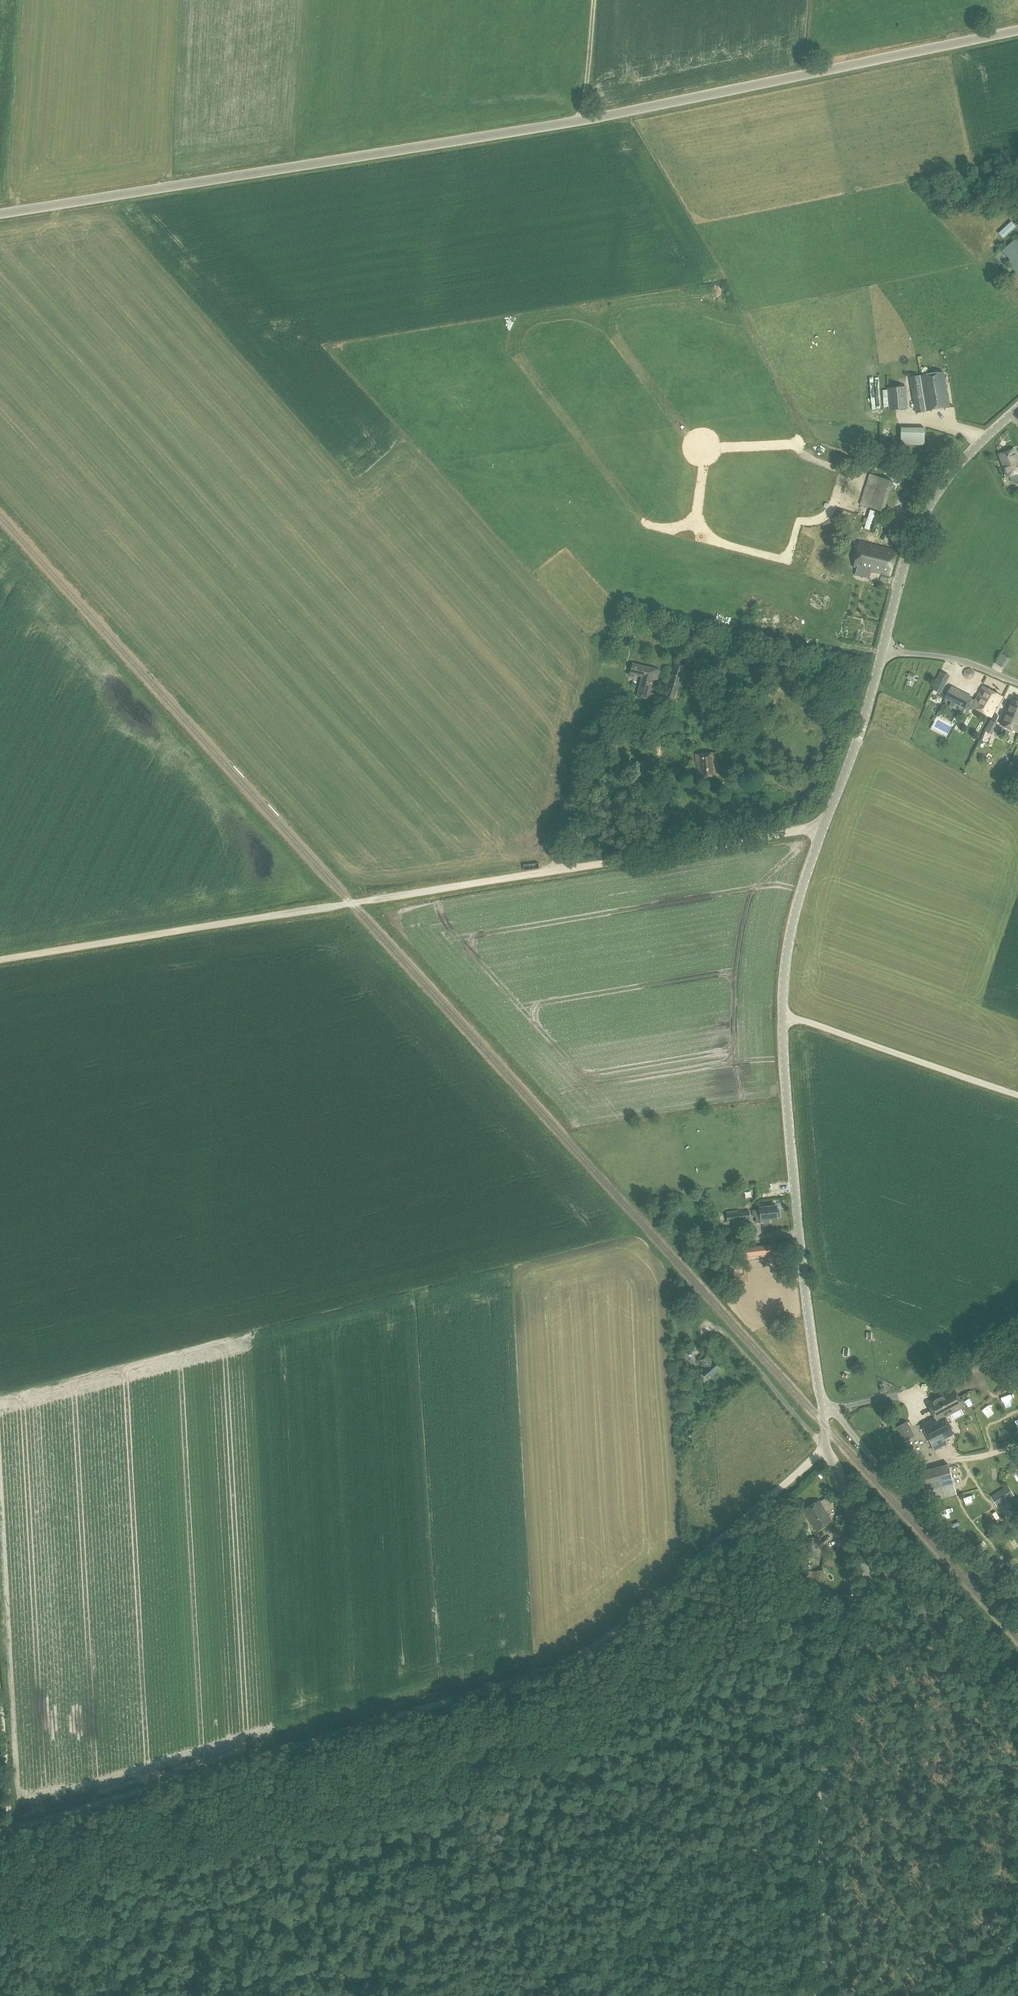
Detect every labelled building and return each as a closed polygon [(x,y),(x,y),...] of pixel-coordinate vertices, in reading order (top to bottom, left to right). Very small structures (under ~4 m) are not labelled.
[(1017,268),(1017,242),(1016,239),(1002,251),(1010,260),(1017,269),(1017,268)] [(714,280),(704,283),(707,293),(717,290),(714,280)] [(943,371),(910,377),(916,412),(949,406),(943,371)] [(887,387),(888,403),(889,410),(908,408),(906,385),(887,387)] [(900,445),(925,445),(925,428),(901,427),(900,445)] [(1017,477),(1017,473),(1017,455),(1015,447),(997,453),(1005,477),(1010,476),(1012,483),(1017,484),(1017,477)] [(884,512),(894,481),(870,473),(860,504),(884,512)] [(860,542),(854,567),(857,568),(871,571),(890,576),(896,551),(860,542)] [(629,644),(629,641),(628,638),(629,633),(625,632),(624,637),(621,639),(620,642),(622,645),(626,646),(629,644)] [(998,661),(1007,665),(1013,653),(1003,649),(998,661)] [(630,674),(635,675),(641,676),(637,696),(650,698),(653,683),(657,684),(658,681),(660,669),(638,663),(633,662),(630,674)] [(675,699),(682,673),(684,665),(673,662),(671,670),(664,696),(675,699)] [(915,675),(909,672),(906,677),(913,680),(915,675)] [(941,693),(944,687),(936,684),(933,689),(941,693)] [(1002,695),(983,686),(973,706),(992,716),(1002,695)] [(966,707),(970,699),(958,693),(959,691),(951,687),(946,697),(966,707)] [(1004,697),(994,721),(1010,728),(1017,710),(1017,703),(1004,697)] [(992,734),(996,724),(990,721),(985,731),(992,734)] [(718,775),(715,750),(695,753),(699,778),(718,775)] [(760,1207),(760,1209),(753,1209),(753,1216),(756,1216),(756,1223),(762,1222),(769,1222),(769,1219),(777,1218),(776,1205),(760,1207)] [(726,1210),(727,1213),(728,1221),(750,1219),(749,1210),(739,1211),(739,1209),(726,1210)] [(744,1249),(745,1258),(774,1254),(773,1244),(744,1249)] [(729,1287),(734,1282),(727,1275),(722,1281),(729,1287)] [(680,1359),(692,1373),(700,1366),(687,1352),(680,1359)] [(701,1370),(701,1371),(698,1375),(705,1382),(708,1378),(709,1379),(720,1369),(712,1360),(713,1360),(706,1352),(698,1360),(704,1368),(701,1370)] [(683,1390),(689,1396),(693,1393),(697,1390),(691,1383),(683,1390)] [(931,1400),(938,1414),(940,1418),(945,1415),(960,1407),(952,1392),(945,1395),(944,1393),(931,1400)] [(940,1418),(938,1414),(921,1424),(935,1450),(947,1443),(944,1438),(954,1433),(945,1415),(940,1418)] [(903,1441),(914,1435),(907,1420),(895,1426),(903,1441)] [(949,1463),(919,1471),(927,1502),(957,1494),(949,1463)] [(825,1470),(818,1475),(823,1484),(831,1478),(825,1470)] [(970,1493),(986,1488),(984,1480),(968,1485),(970,1493)] [(1007,1484),(990,1496),(997,1507),(1015,1495),(1007,1484)] [(827,1493),(833,1503),(840,1498),(834,1488),(827,1493)] [(819,1500),(804,1509),(817,1530),(832,1521),(819,1500)] [(806,1543),(806,1556),(816,1556),(817,1544),(806,1543)] [(807,1576),(804,1576),(805,1586),(807,1586),(808,1595),(819,1594),(818,1586),(826,1585),(824,1569),(813,1570),(806,1571),(807,1576)] [(855,1569),(844,1570),(845,1579),(856,1578),(855,1569)] [(1017,1569),(1008,1588),(1017,1592),(1017,1569)]
